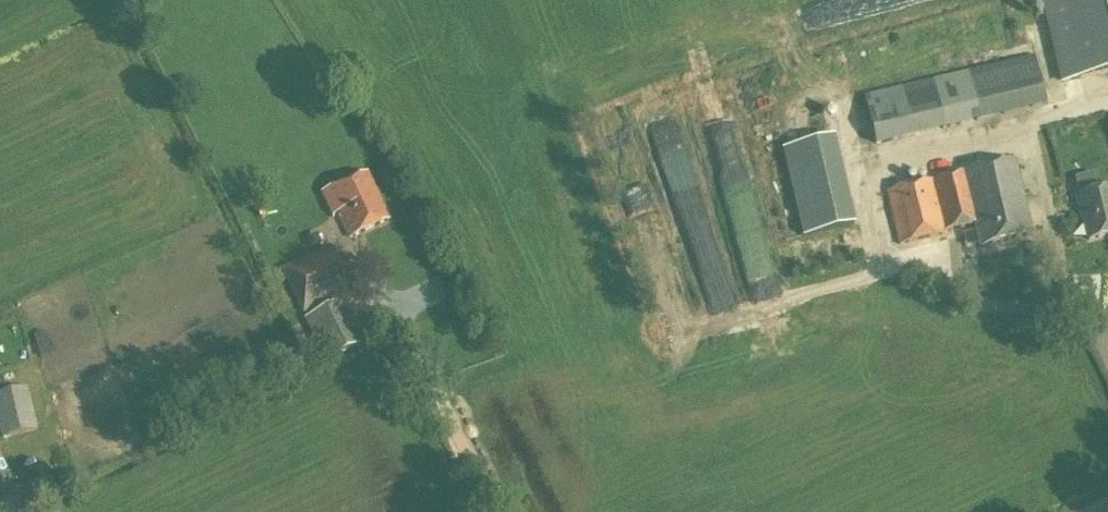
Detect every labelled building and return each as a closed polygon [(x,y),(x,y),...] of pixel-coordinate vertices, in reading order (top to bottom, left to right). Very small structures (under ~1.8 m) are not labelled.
[(1062,85),(1107,74),(1107,0),(1042,0),(1062,85)] [(944,131),(1045,108),(1033,58),(932,81),(944,131)] [(885,92),(863,97),(875,147),(896,142),(885,92)] [(675,99),(643,108),(661,167),(665,166),(671,185),(699,176),(675,99)] [(836,129),(783,143),(808,236),(861,222),(836,129)] [(745,248),(768,243),(745,150),(744,150),(740,135),(719,140),(745,248)] [(1032,236),(1014,161),(888,192),(900,245),(947,234),(946,231),(976,224),(981,248),(1032,236)] [(390,219),(367,173),(322,194),(332,216),(338,213),(350,238),(377,225),(390,219)] [(1107,236),(1107,189),(1078,196),(1089,240),(1107,236)] [(303,313),(351,291),(330,248),(283,270),(303,313)] [(731,286),(723,269),(701,279),(709,296),(731,286)] [(361,339),(342,298),(313,311),(332,352),(361,339)] [(38,431),(27,388),(0,395),(0,436),(1,440),(38,431)]
